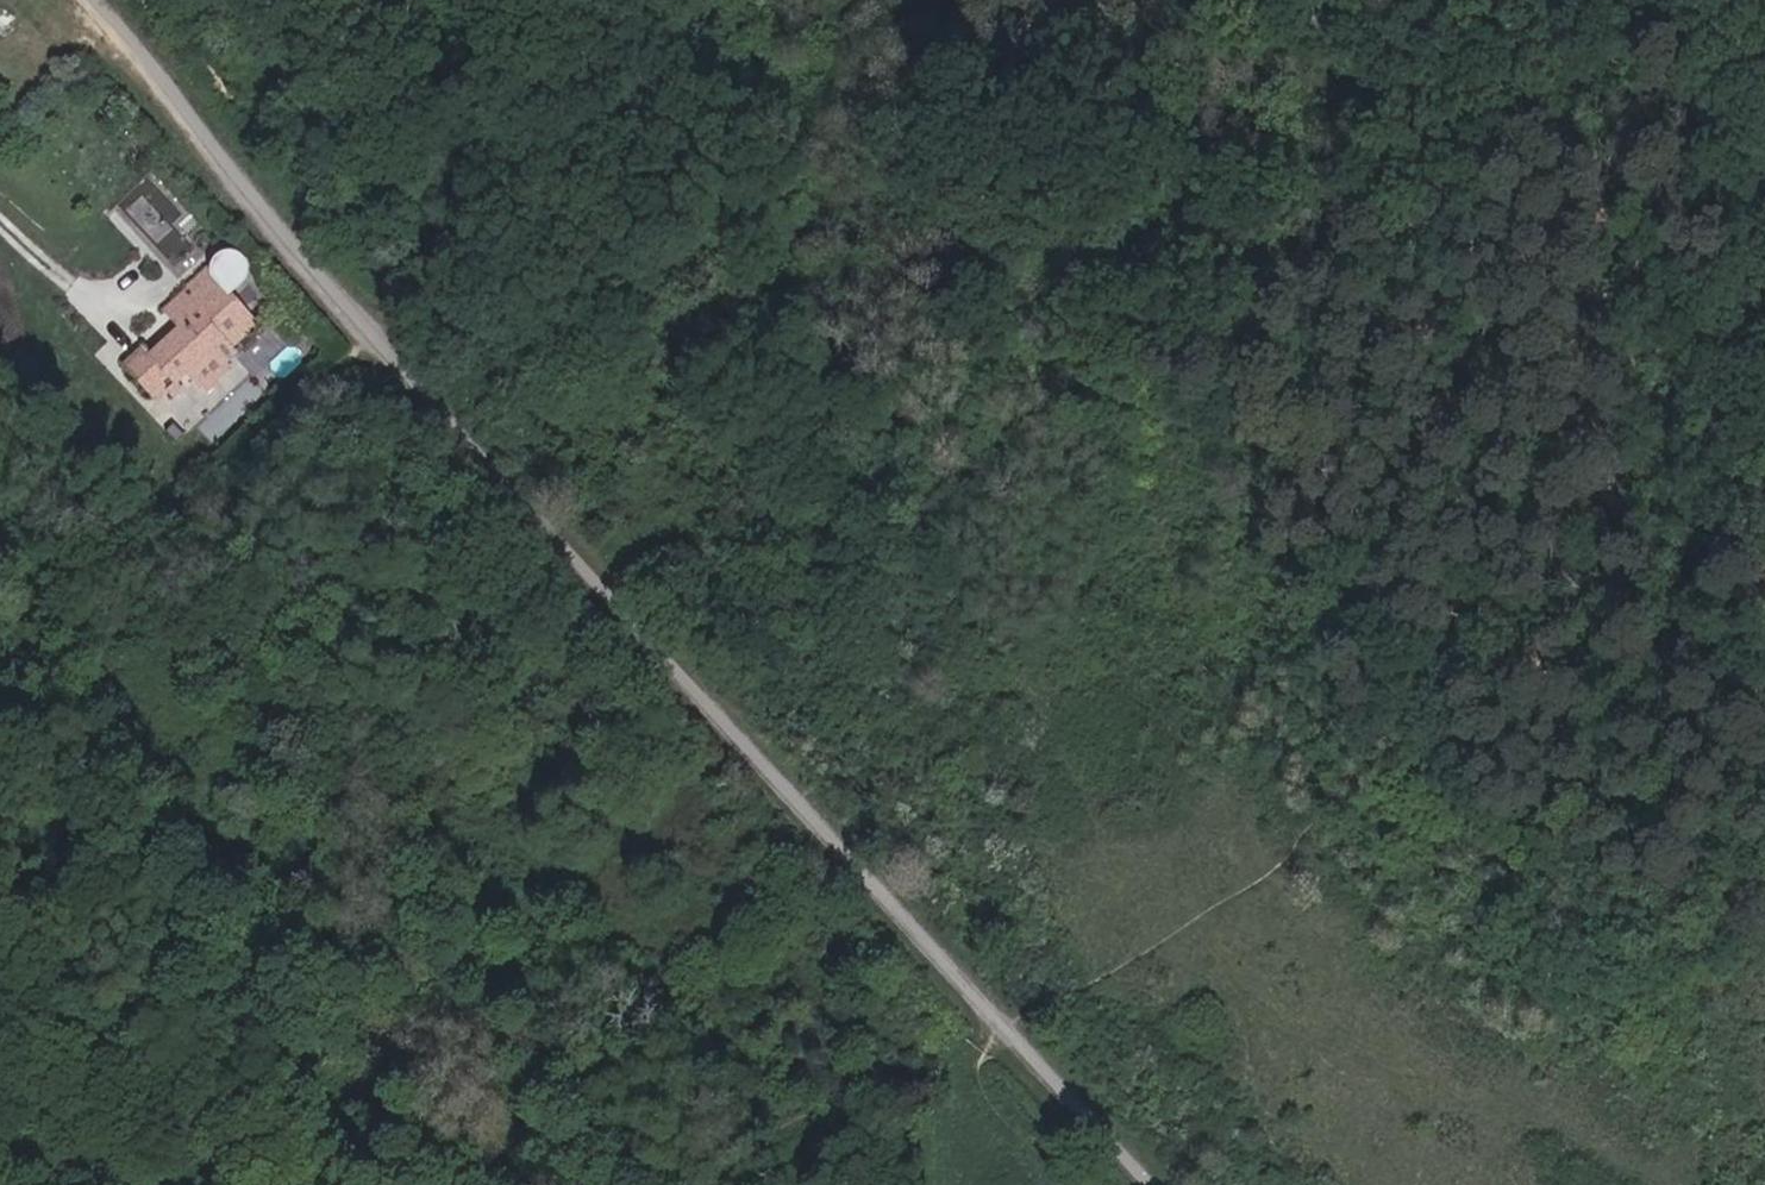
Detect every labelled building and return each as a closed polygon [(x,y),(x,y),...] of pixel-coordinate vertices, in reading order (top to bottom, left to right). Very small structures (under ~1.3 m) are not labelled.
[(191,289),(198,296),(178,317),(184,324),(158,353),(150,346),(130,366),(165,397),(172,390),(184,399),(194,391),(187,384),(196,373),(209,385),(213,380),(236,357),(225,346),(258,312),(236,291),(248,279),(247,258),(238,250),(216,255),(191,289)] [(178,317),(198,296),(191,289),(187,285),(166,306),(178,317)] [(258,312),(225,346),(236,357),(247,345),(243,340),(265,318),(258,312)] [(236,357),(213,380),(221,388),(244,365),(236,357)]
